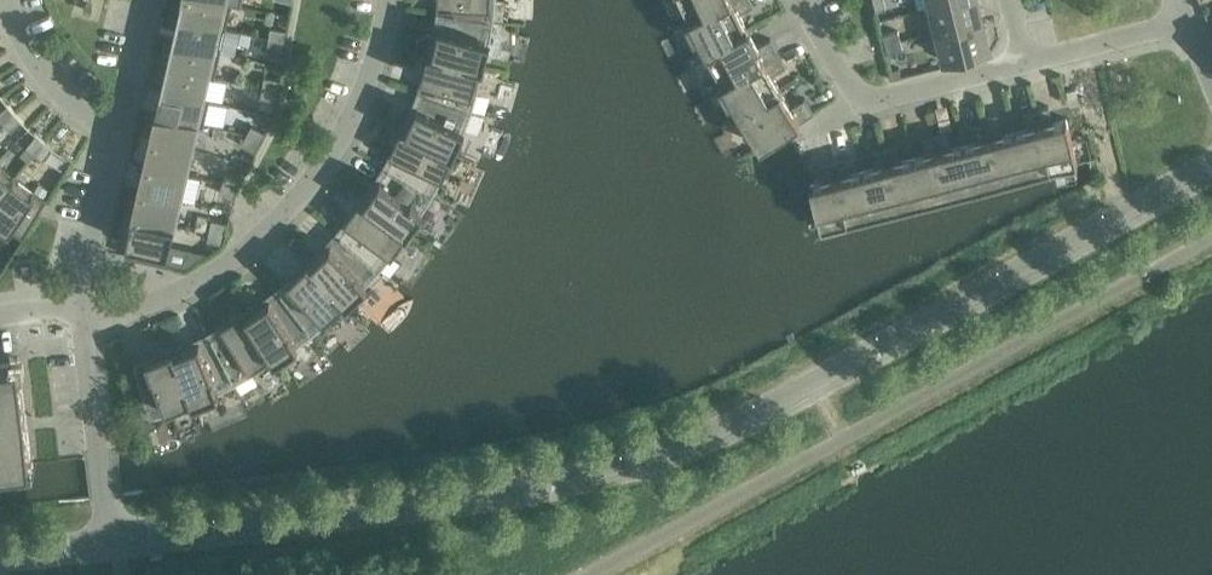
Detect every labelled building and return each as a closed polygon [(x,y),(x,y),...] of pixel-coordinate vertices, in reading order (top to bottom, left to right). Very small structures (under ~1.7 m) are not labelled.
[(226,3),(214,0),(182,0),(178,17),(224,28),(230,4),(226,3)] [(441,11),(438,11),(438,12),(495,21),(495,20),(490,19),(492,2),(497,3),(497,1),(497,0),(442,0),(441,11)] [(690,18),(729,0),(682,0),(690,18)] [(751,0),(729,0),(690,18),(707,51),(747,30),(739,13),(754,6),(751,0)] [(884,0),(874,0),(876,11),(886,9),(884,0)] [(977,0),(960,0),(932,7),(932,5),(923,7),(930,35),(939,33),(938,31),(982,20),(977,0)] [(495,21),(438,12),(437,14),(440,14),(438,27),(436,35),(433,35),(431,42),(429,52),(485,66),(491,41),(492,39),(487,38),(490,21),(495,22),(495,21)] [(224,28),(178,17),(173,41),(219,52),(224,28)] [(990,51),(982,20),(938,31),(939,33),(946,62),(947,61),(946,57),(987,47),(988,51),(990,51)] [(271,28),(269,38),(285,41),(286,30),(271,28)] [(756,46),(747,30),(707,51),(724,83),(778,52),(771,39),(756,46)] [(883,35),(886,44),(901,40),(898,31),(883,35)] [(285,41),(269,38),(268,49),(283,51),(285,41)] [(903,50),(901,40),(886,44),(888,54),(903,50)] [(219,52),(173,41),(167,65),(210,75),(213,76),(219,52)] [(485,66),(429,52),(426,62),(427,62),(425,70),(427,70),(425,78),(421,91),(419,90),(418,91),(473,111),(473,110),(469,108),(474,92),(478,93),(479,91),(485,66)] [(786,66),(778,52),(724,83),(742,114),(781,91),(772,74),(786,66)] [(210,75),(167,65),(162,89),(204,99),(210,75)] [(265,77),(263,87),(278,90),(280,79),(265,77)] [(278,90),(263,87),(261,98),(277,100),(278,90)] [(208,100),(204,99),(162,89),(156,113),(199,123),(202,124),(208,100)] [(473,111),(418,91),(418,93),(420,94),(416,106),(412,113),(410,112),(407,120),(406,119),(402,129),(455,153),(466,128),(462,126),(468,110),(473,111)] [(791,107),(781,91),(742,114),(761,146),(814,113),(805,98),(791,107)] [(9,105),(0,113),(0,118),(4,123),(16,113),(9,105)] [(1049,106),(1036,110),(1051,170),(1078,163),(1067,119),(1053,122),(1049,106)] [(1051,170),(1036,110),(1023,113),(1027,129),(1015,132),(1026,177),(1051,170)] [(23,121),(16,113),(4,123),(12,131),(23,121)] [(199,123),(156,113),(150,139),(193,149),(199,123)] [(998,119),(985,122),(1001,183),(1026,177),(1015,132),(1002,135),(998,119)] [(1001,183),(985,122),(973,126),(977,141),(964,145),(975,189),(1001,183)] [(252,125),(247,134),(261,141),(266,132),(252,125)] [(455,153),(402,129),(398,138),(395,145),(397,146),(394,154),(388,165),(385,164),(384,165),(435,194),(435,193),(431,191),(439,176),(443,178),(455,153)] [(947,132),(935,135),(950,196),(975,189),(964,145),(951,148),(947,132)] [(45,141),(37,134),(27,146),(36,153),(45,141)] [(261,141),(247,134),(242,144),(256,151),(261,141)] [(950,196),(935,135),(922,138),(926,154),(913,157),(925,202),(950,196)] [(193,149),(150,139),(144,164),(187,174),(193,149)] [(54,148),(45,141),(36,153),(44,160),(54,148)] [(897,145),(884,148),(899,208),(925,202),(913,157),(901,161),(897,145)] [(899,208),(884,148),(871,151),(875,167),(863,170),(874,215),(899,208)] [(846,157),(833,161),(849,221),(874,215),(863,170),(850,173),(846,157)] [(849,221),(833,161),(821,164),(825,180),(811,183),(822,228),(849,221)] [(0,163),(0,197),(16,177),(0,163)] [(187,174),(144,164),(139,190),(181,200),(187,174)] [(435,194),(384,165),(384,167),(386,168),(379,179),(374,186),(372,184),(368,191),(367,191),(361,199),(409,233),(425,210),(421,207),(430,193),(434,195),(435,194)] [(227,173),(223,183),(238,188),(242,178),(227,173)] [(16,177),(0,197),(0,220),(11,228),(25,237),(48,199),(36,191),(16,177)] [(238,188),(223,183),(220,193),(234,198),(238,188)] [(181,200),(139,190),(133,215),(175,225),(181,200)] [(409,233),(361,199),(356,207),(351,214),(353,215),(349,222),(340,232),(338,230),(337,232),(381,270),(382,269),(378,266),(389,252),(393,255),(394,254),(409,233)] [(175,225),(133,215),(127,242),(152,248),(151,253),(163,256),(164,251),(169,252),(175,225)] [(212,220),(210,230),(225,233),(227,223),(212,220)] [(225,233),(210,230),(208,240),(223,244),(225,233)] [(381,270),(337,232),(336,233),(338,235),(329,244),(324,250),(322,248),(316,253),(308,260),(349,302),(369,283),(365,279),(377,267),(381,270)] [(349,302),(308,260),(301,267),(296,273),(297,275),(292,280),(282,289),(280,287),(279,288),(315,333),(312,329),(325,318),(329,321),(349,302)] [(315,333),(279,288),(277,289),(279,291),(268,299),(262,303),(260,301),(254,305),(253,305),(245,311),(276,359),(300,344),(297,340),(311,330),(314,334),(315,333)] [(276,359),(245,311),(236,316),(237,316),(230,321),(231,323),(224,327),(213,334),(212,331),(210,332),(237,384),(238,383),(236,379),(251,370),(253,374),(276,359)] [(237,384),(210,332),(209,333),(210,335),(198,341),(191,344),(190,341),(182,344),(173,348),(195,402),(221,391),(219,387),(234,380),(236,384),(237,384)] [(195,402),(173,348),(164,352),(156,355),(157,357),(150,361),(137,365),(137,362),(134,363),(151,419),(153,418),(151,413),(167,408),(169,412),(195,402)] [(19,362),(0,365),(0,471),(20,468),(19,458),(31,457),(19,362)] [(158,441),(154,430),(144,434),(149,445),(158,441)]
